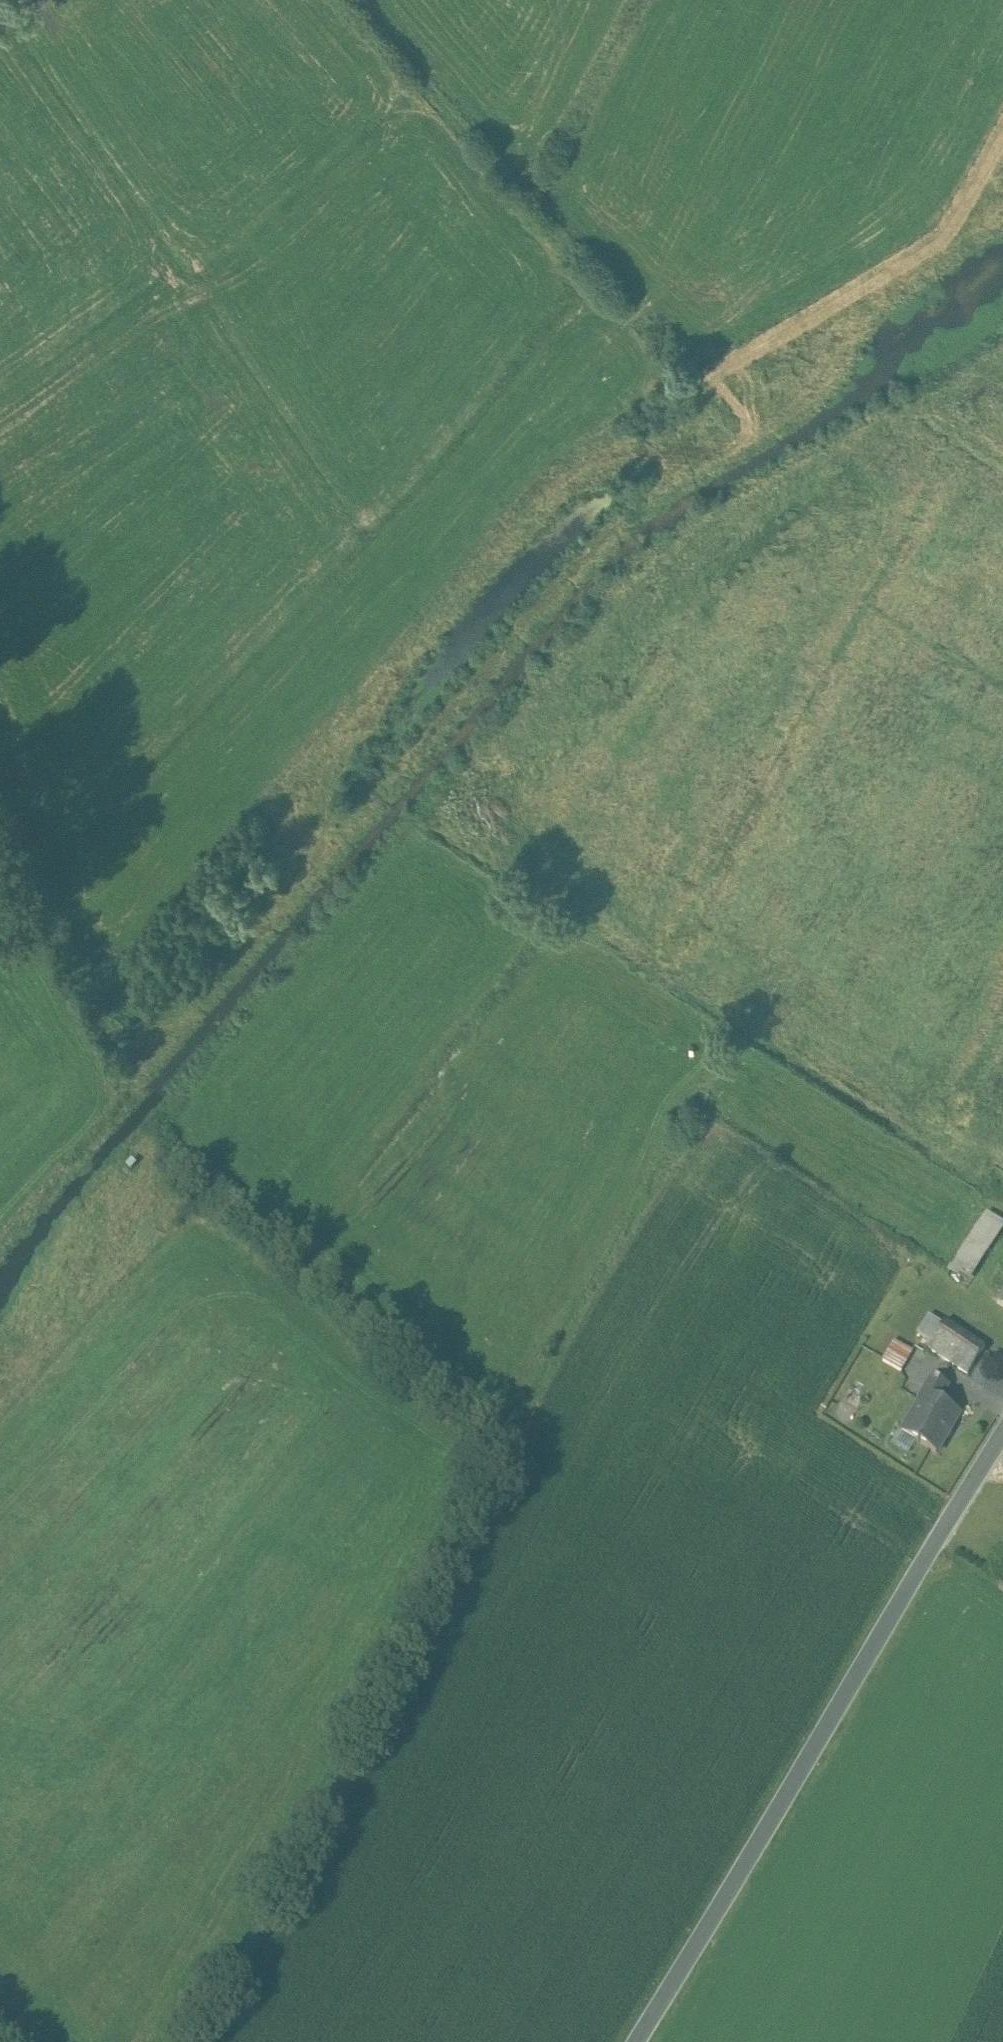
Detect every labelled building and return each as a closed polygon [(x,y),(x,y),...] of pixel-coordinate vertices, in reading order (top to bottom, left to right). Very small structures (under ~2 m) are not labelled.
[(948,1272),(967,1284),(1002,1231),(1002,1223),(988,1212),(948,1272)] [(945,1321),(945,1320),(928,1346),(927,1347),(967,1374),(985,1347),(945,1321)] [(913,1352),(894,1340),(883,1360),(901,1371),(913,1352)] [(931,1376),(918,1399),(920,1400),(904,1428),(918,1436),(915,1441),(936,1453),(959,1413),(939,1401),(948,1386),(931,1376)]
